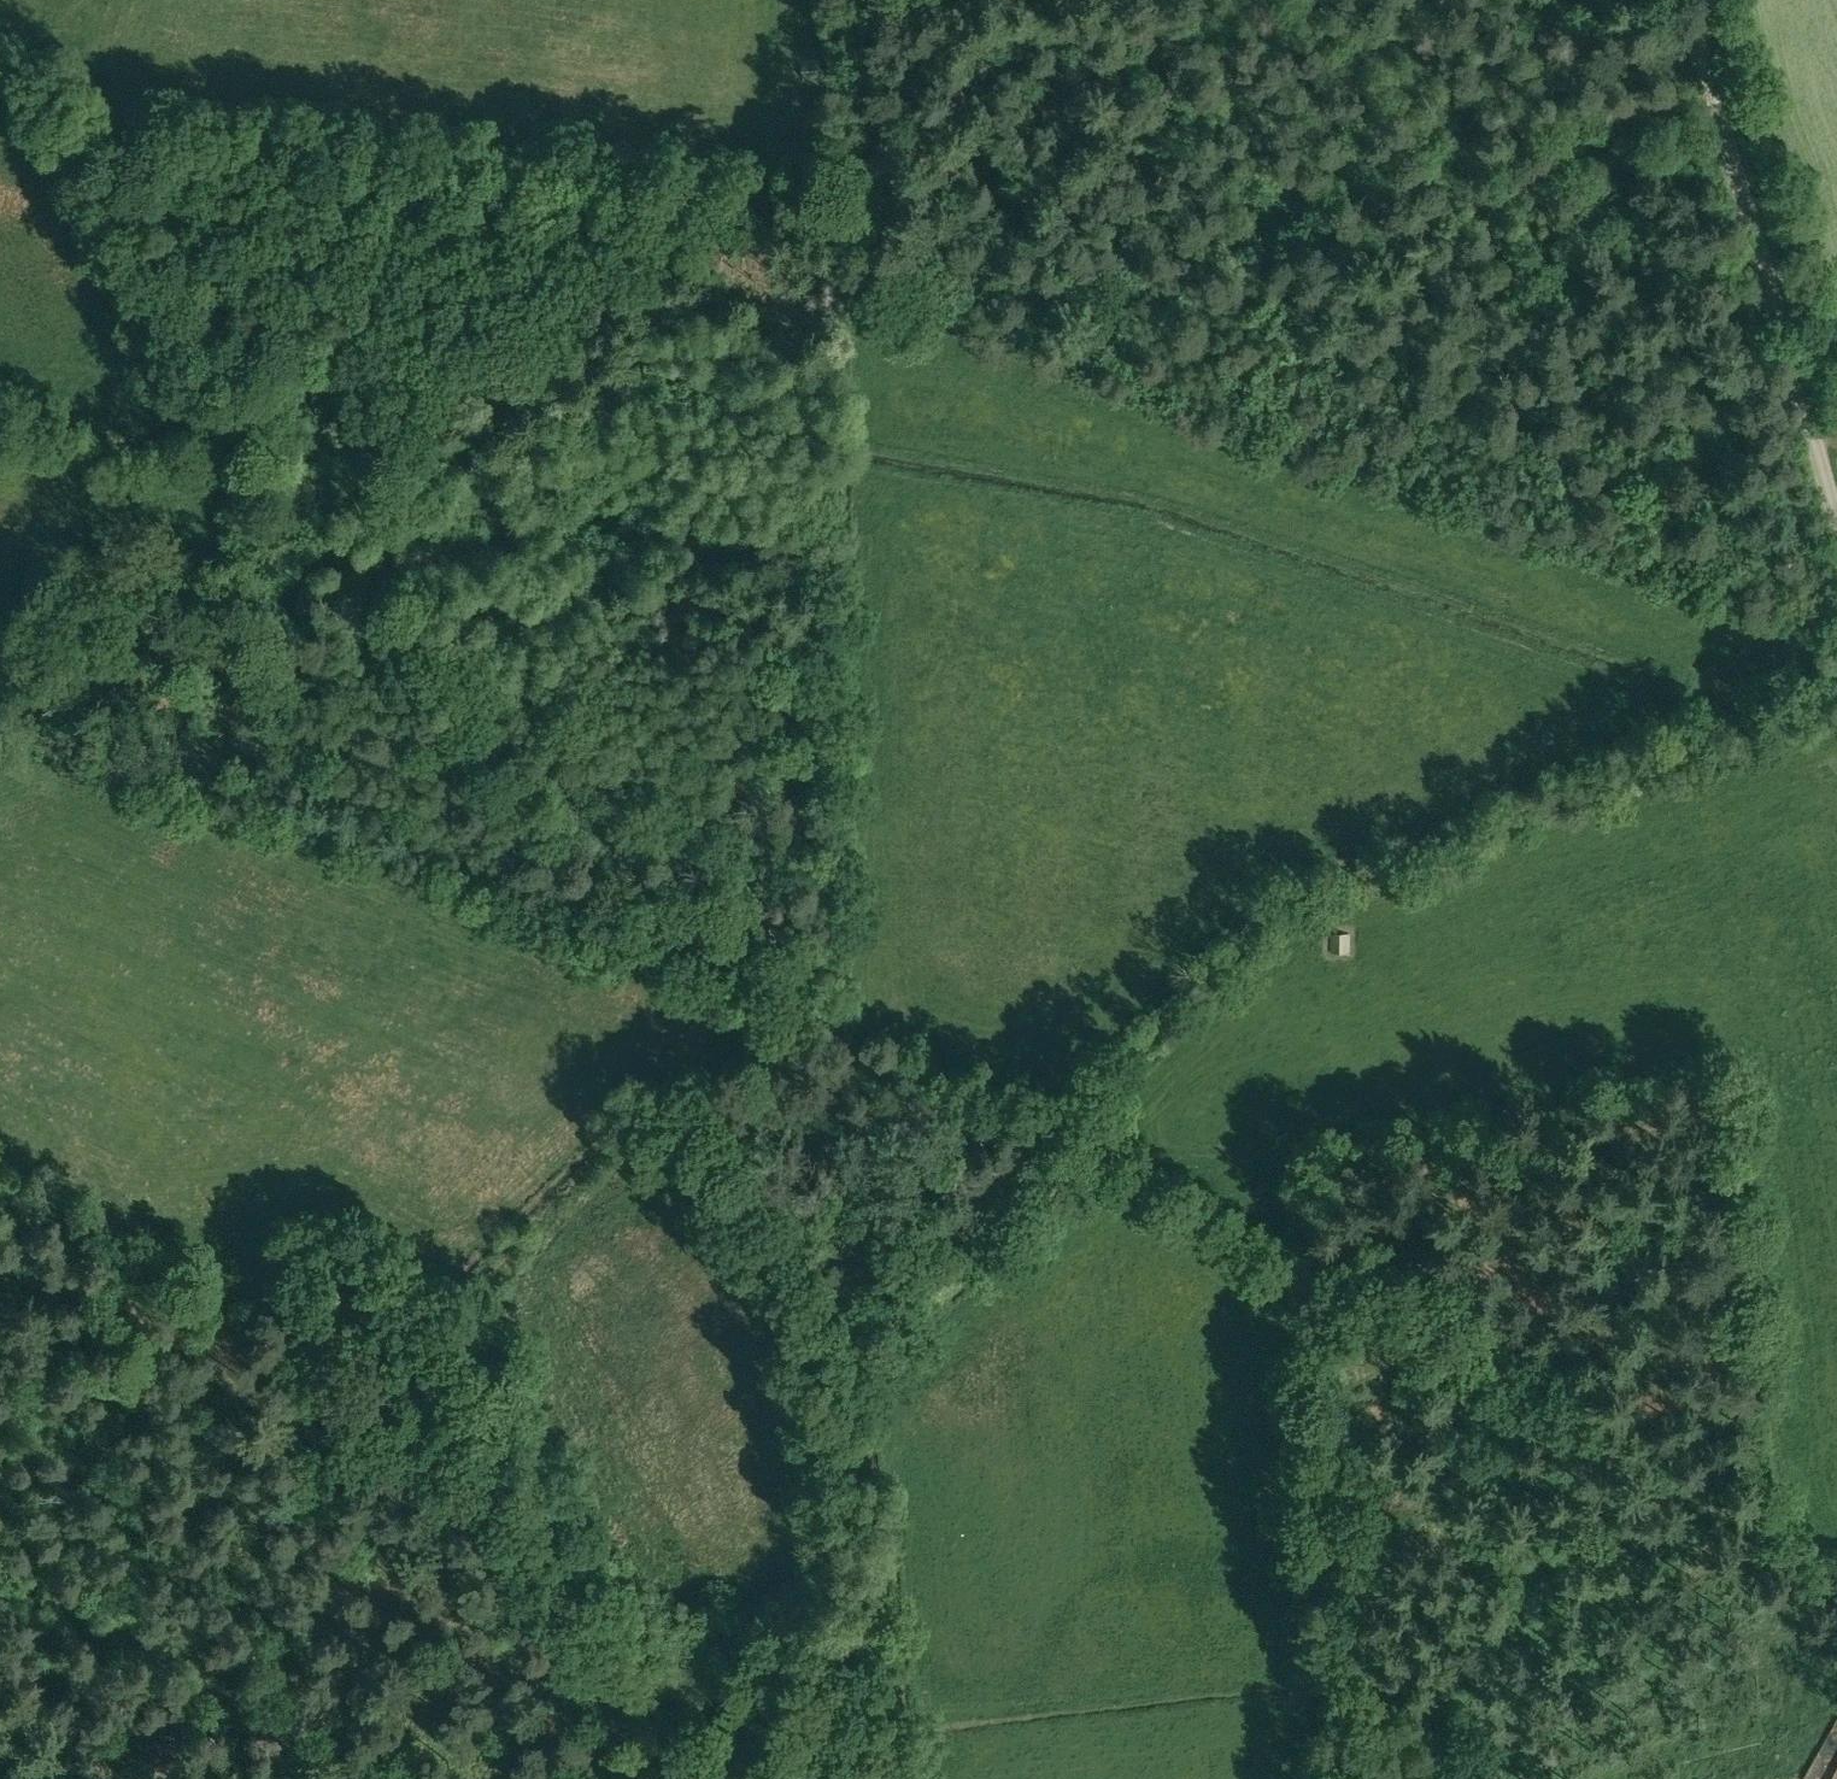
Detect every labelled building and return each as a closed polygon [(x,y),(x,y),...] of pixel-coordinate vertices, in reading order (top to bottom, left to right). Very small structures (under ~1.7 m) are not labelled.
[(1351,933),(1331,933),(1331,952),(1351,952),(1351,933)]
